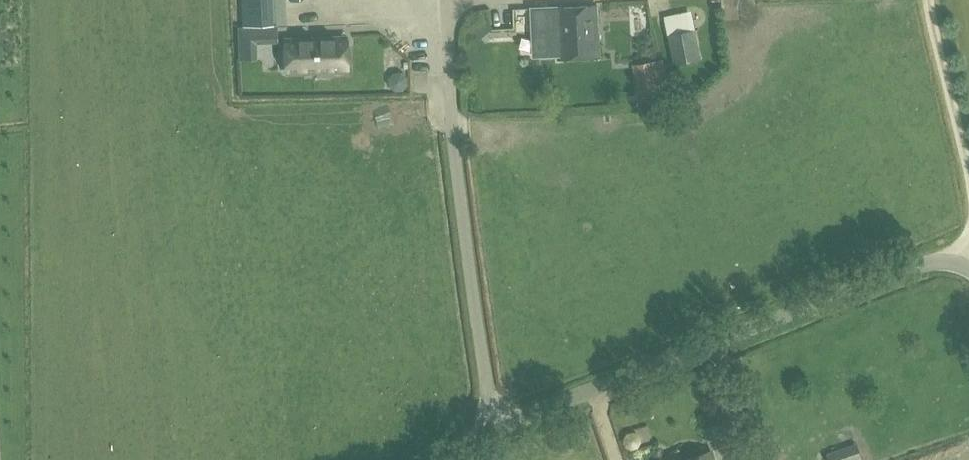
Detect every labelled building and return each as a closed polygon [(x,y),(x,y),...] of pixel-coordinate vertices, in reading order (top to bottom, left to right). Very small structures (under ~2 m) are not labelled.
[(542,61),(600,57),(597,5),(555,8),(557,35),(540,36),(542,61)] [(268,26),(267,6),(243,6),(244,26),(268,26)] [(693,13),(665,18),(669,40),(672,40),(677,66),(700,61),(695,35),(697,35),(693,13)] [(278,43),(277,26),(238,27),(239,60),(258,60),(257,44),(278,43)] [(317,38),(318,76),(333,75),(333,72),(348,72),(347,47),(343,47),(342,37),(317,38)] [(317,73),(318,76),(317,38),(287,39),(286,39),(288,71),(303,70),(303,73),(317,73)] [(670,96),(664,59),(633,64),(639,101),(670,96)] [(826,452),(829,459),(858,459),(862,459),(856,441),(826,452)] [(711,450),(683,459),(715,459),(711,450)]
